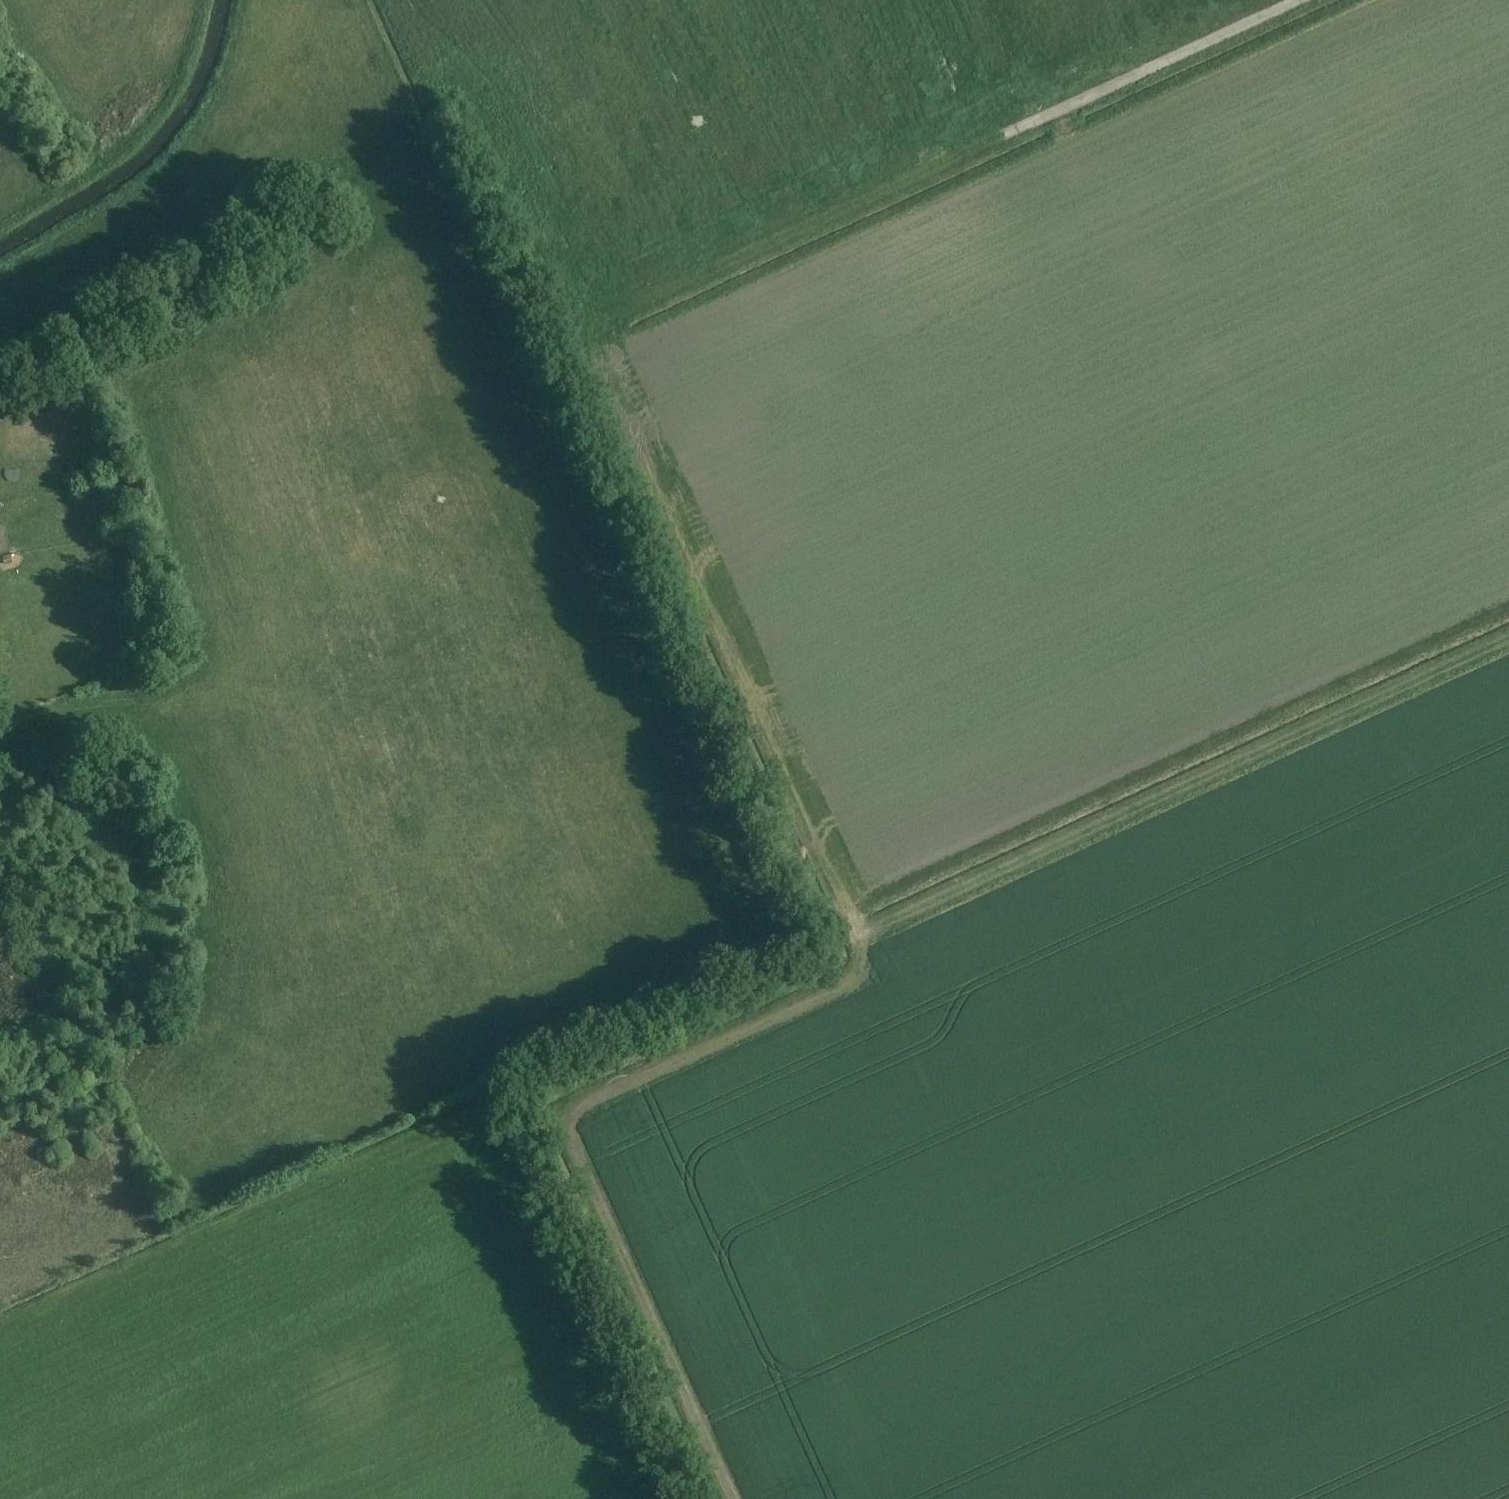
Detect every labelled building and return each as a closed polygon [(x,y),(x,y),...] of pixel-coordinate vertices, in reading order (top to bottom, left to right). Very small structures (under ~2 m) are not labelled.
[(0,463),(0,470),(4,477),(15,471),(8,459),(0,463)]
